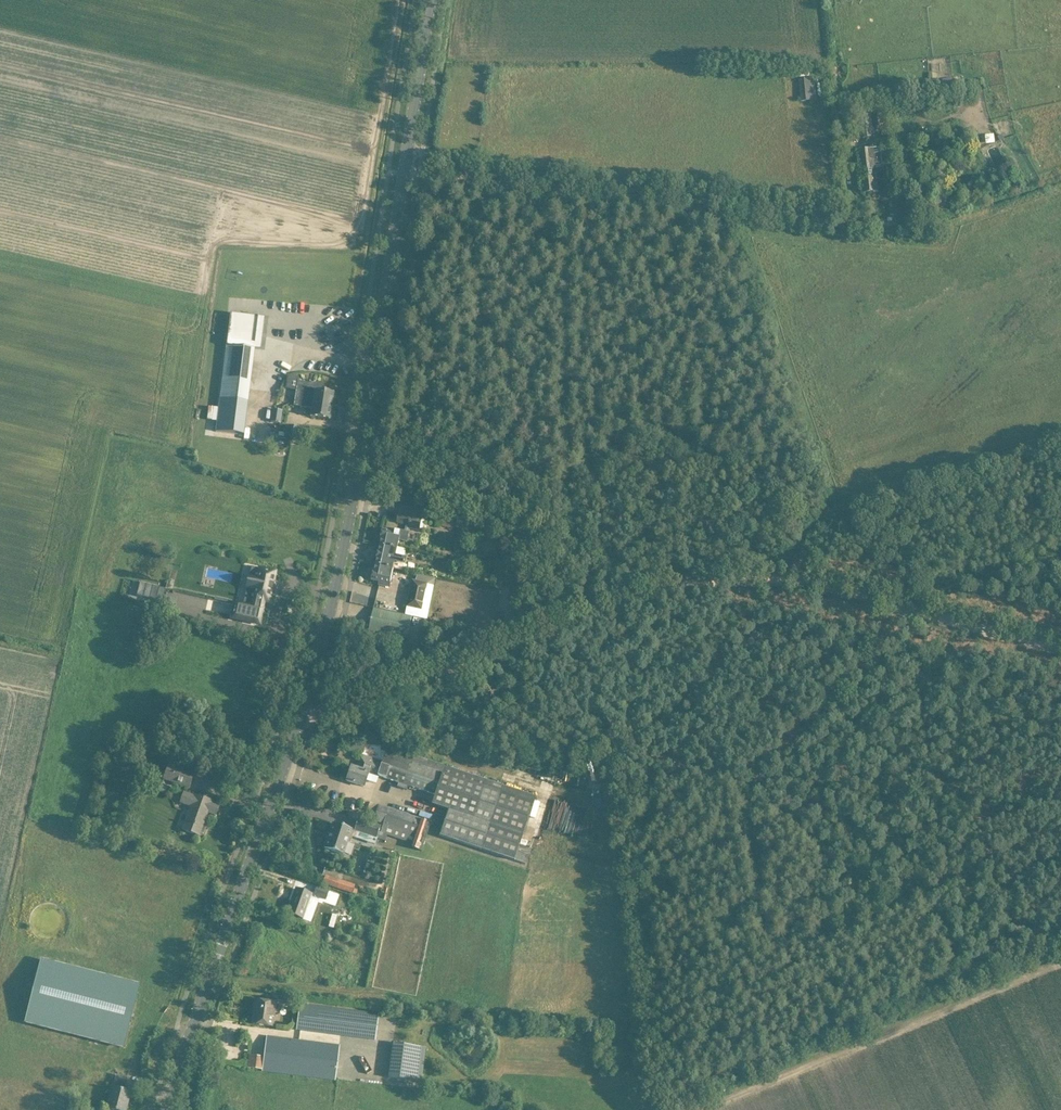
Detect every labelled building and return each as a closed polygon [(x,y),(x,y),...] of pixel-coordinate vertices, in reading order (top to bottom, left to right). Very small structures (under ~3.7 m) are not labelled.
[(815,78),(799,80),(801,102),(818,101),(815,78)] [(881,119),(891,119),(890,101),(880,102),(881,119)] [(874,138),(870,107),(859,108),(861,122),(858,122),(860,139),(874,138)] [(961,117),(945,119),(946,128),(962,126),(961,117)] [(884,176),(881,149),(858,152),(863,194),(873,193),(878,192),(877,177),(884,176)] [(244,435),(255,342),(262,342),(265,318),(258,317),(259,315),(258,315),(258,317),(230,313),(222,379),(220,400),(216,432),(244,435)] [(309,382),(309,383),(298,381),(297,390),(315,393),(314,401),(332,403),(334,393),(322,391),(323,385),(310,383),(311,382),(309,382)] [(329,420),(332,403),(314,401),(315,393),(297,390),(294,406),(312,408),(311,417),(329,420)] [(272,410),(270,422),(280,424),(281,411),(272,410)] [(427,511),(426,518),(434,519),(435,513),(427,511)] [(381,546),(398,549),(400,539),(407,541),(410,528),(420,530),(422,519),(400,514),(398,522),(407,524),(405,532),(392,529),(391,532),(384,530),(382,539),(383,539),(381,546)] [(439,514),(437,525),(452,529),(454,517),(439,514)] [(377,566),(394,569),(403,571),(406,559),(405,559),(407,551),(398,549),(381,546),(377,566)] [(471,553),(469,562),(479,564),(481,555),(471,553)] [(394,569),(377,566),(376,572),(375,571),(373,580),(380,582),(380,585),(390,587),(394,569)] [(235,603),(232,619),(260,625),(263,609),(264,602),(269,603),(272,591),(273,591),(273,590),(271,590),(272,585),(274,586),(274,585),(273,585),(276,572),(259,568),(257,577),(255,577),(255,578),(250,577),(250,576),(249,576),(246,588),(254,589),(253,597),(252,597),(251,599),(252,599),(251,606),(235,603)] [(421,610),(423,602),(431,603),(436,579),(418,575),(416,581),(412,581),(406,607),(421,610)] [(143,597),(163,602),(165,589),(146,585),(140,583),(139,586),(146,587),(143,597)] [(447,612),(496,613),(496,584),(448,584),(447,612)] [(498,608),(507,610),(509,600),(505,599),(506,596),(508,597),(510,590),(501,588),(498,608)] [(374,608),(369,630),(408,639),(413,616),(374,608)] [(495,621),(493,630),(503,632),(505,624),(495,621)] [(110,740),(106,753),(117,757),(121,744),(110,740)] [(408,753),(409,752),(398,747),(397,749),(388,746),(382,763),(361,755),(357,769),(352,767),(347,781),(364,787),(366,782),(376,785),(379,775),(399,782),(397,787),(406,790),(408,785),(435,795),(432,804),(448,810),(445,821),(414,811),(411,816),(378,805),(378,806),(370,803),(365,818),(383,824),(380,832),(413,842),(411,847),(421,851),(430,825),(442,829),(440,835),(514,860),(526,864),(535,837),(522,833),(535,797),(408,753)] [(193,774),(167,765),(162,780),(188,789),(193,774)] [(543,767),(539,780),(553,784),(557,772),(543,767)] [(590,771),(579,768),(577,775),(588,777),(590,771)] [(161,785),(158,791),(167,795),(170,789),(161,785)] [(194,796),(184,792),(180,803),(191,807),(182,830),(200,836),(201,833),(203,834),(207,822),(205,822),(208,813),(216,816),(220,805),(212,803),(212,802),(195,795),(194,796)] [(555,793),(552,802),(578,812),(582,803),(555,793)] [(588,810),(600,815),(602,810),(590,805),(588,810)] [(354,831),(377,838),(380,826),(358,819),(354,831)] [(325,848),(344,854),(348,842),(350,843),(353,836),(350,835),(352,829),(333,823),(325,848)] [(355,885),(357,876),(341,872),(339,880),(355,885)] [(315,895),(326,900),(330,890),(319,885),(315,895)] [(287,913),(297,917),(303,919),(312,895),(296,889),(287,913)] [(42,961),(26,1023),(122,1047),(138,985),(42,961)] [(126,980),(151,983),(154,968),(129,964),(126,980)] [(272,1027),(274,1013),(278,1013),(279,1005),(275,1004),(276,1003),(257,1001),(255,1015),(253,1014),(252,1024),(272,1027)] [(298,1030),(375,1039),(379,1014),(300,1004),(300,1009),(294,1008),(292,1024),(298,1025),(298,1030)] [(263,1070),(263,1071),(335,1080),(335,1079),(339,1046),(328,1044),(267,1037),(264,1057),(263,1070)] [(388,1078),(421,1082),(426,1048),(392,1043),(388,1078)] [(106,1109),(110,1109),(126,1109),(131,1093),(124,1091),(127,1078),(116,1075),(113,1088),(112,1088),(106,1109)]
